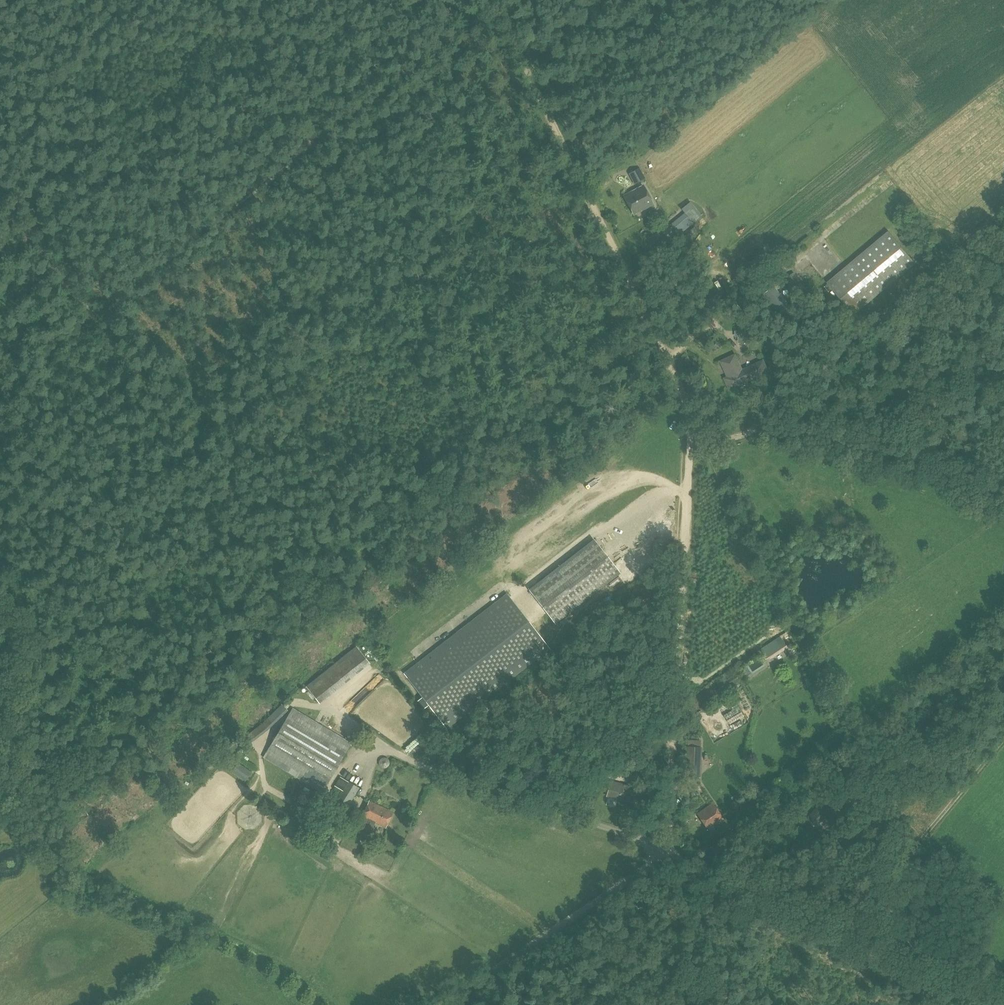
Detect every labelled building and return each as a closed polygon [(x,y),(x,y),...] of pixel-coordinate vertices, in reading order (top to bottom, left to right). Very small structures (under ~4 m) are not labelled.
[(629,173),(635,184),(645,178),(640,168),(629,173)] [(634,213),(653,203),(644,185),(625,195),(634,213)] [(681,209),(684,212),(693,223),(702,215),(690,201),(681,209)] [(693,223),(684,212),(670,223),(678,234),(693,223)] [(697,231),(694,227),(689,231),(692,235),(697,231)] [(827,283),(854,315),(916,264),(889,231),(827,283)] [(784,280),(799,300),(809,292),(794,272),(784,280)] [(764,294),(780,314),(789,306),(774,286),(764,294)] [(725,378),(730,389),(769,371),(764,361),(750,367),(743,371),(735,355),(721,361),(728,377),(725,378)] [(529,590),(555,623),(620,573),(594,539),(529,590)] [(404,673),(447,729),(550,649),(507,593),(404,673)] [(764,653),(767,659),(787,647),(783,641),(764,653)] [(306,686),(320,703),(370,663),(356,646),(306,686)] [(785,656),(771,664),(775,670),(788,661),(785,656)] [(756,677),(761,684),(774,674),(769,668),(756,677)] [(689,702),(693,709),(712,698),(712,696),(719,692),(718,691),(738,679),(735,675),(689,702)] [(242,739),(247,746),(269,729),(288,710),(282,704),(263,723),(242,739)] [(723,750),(755,733),(741,705),(736,708),(738,712),(711,726),(723,750)] [(263,757),(323,792),(352,743),(293,708),(263,757)] [(332,724),(344,715),(338,708),(327,716),(332,724)] [(625,742),(629,749),(640,742),(636,735),(625,742)] [(685,776),(701,777),(702,747),(701,747),(701,740),(687,740),(685,776)] [(384,767),(385,767),(386,767),(387,767),(387,766),(388,766),(388,765),(389,764),(389,763),(389,762),(389,761),(388,761),(388,760),(387,759),(386,758),(385,758),(384,758),(383,758),(382,758),(382,759),(381,759),(381,760),(380,760),(380,761),(380,762),(380,763),(380,764),(380,765),(381,766),(382,766),(382,767),(383,767),(384,767)] [(232,772),(246,781),(251,773),(237,763),(232,772)] [(334,802),(347,810),(360,788),(340,777),(335,786),(342,790),(334,802)] [(607,796),(633,803),(637,789),(623,785),(623,784),(610,781),(607,796)] [(362,830),(371,834),(374,827),(373,827),(375,823),(386,828),(393,812),(369,801),(362,817),(367,819),(362,830)] [(734,810),(740,816),(750,808),(744,801),(734,810)] [(697,814),(711,834),(727,823),(724,818),(723,819),(712,802),(708,804),(709,805),(697,814)] [(300,832),(305,835),(308,827),(304,825),(300,832)]
